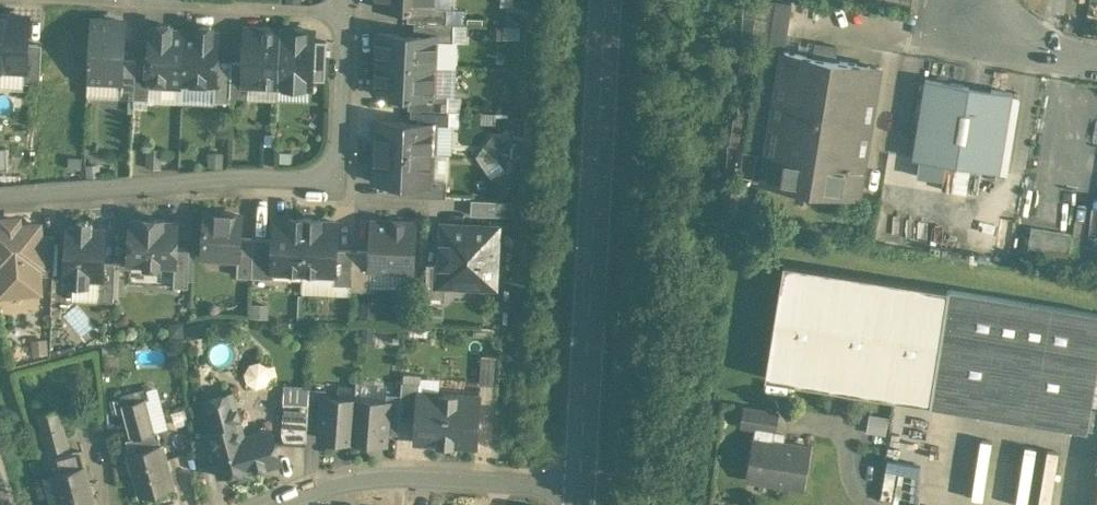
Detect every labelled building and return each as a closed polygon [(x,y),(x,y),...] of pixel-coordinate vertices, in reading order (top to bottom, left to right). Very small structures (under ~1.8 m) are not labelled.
[(740,68),(757,70),(767,6),(765,6),(763,1),(758,3),(757,0),(745,0),(740,68)] [(745,145),(768,149),(769,140),(784,50),(792,3),(774,0),(768,0),(767,6),(757,70),(745,145)] [(448,6),(433,5),(433,7),(409,6),(408,19),(415,19),(455,21),(455,20),(447,20),(448,6)] [(0,14),(0,67),(25,68),(26,68),(27,41),(28,15),(0,14)] [(124,20),(91,18),(88,77),(120,79),(122,79),(123,57),(124,20)] [(455,21),(415,19),(415,32),(437,33),(436,38),(454,39),(455,21)] [(171,25),(170,23),(160,23),(158,24),(158,28),(151,28),(150,58),(149,82),(150,82),(183,84),(186,29),(171,29),(171,25)] [(186,29),(183,84),(215,85),(216,85),(217,61),(219,31),(212,31),(212,26),(211,25),(201,24),(199,26),(199,30),(186,29)] [(281,27),(247,25),(245,60),(244,82),(250,82),(249,95),(278,97),(279,84),(281,27)] [(315,29),(281,27),(279,84),(312,85),(315,29)] [(415,32),(380,31),(375,35),(375,44),(379,49),(378,61),(435,64),(436,38),(437,33),(415,32)] [(42,42),(27,41),(26,68),(25,68),(24,81),(40,82),(42,42)] [(836,44),(817,41),(815,55),(834,58),(836,44)] [(784,50),(769,140),(866,156),(881,66),(834,58),(815,55),(784,50)] [(137,58),(123,57),(122,79),(120,79),(119,96),(135,97),(137,58)] [(150,58),(137,58),(135,97),(150,98),(150,82),(149,82),(150,58)] [(245,60),(232,59),(232,61),(230,94),(249,95),(250,82),(244,82),(245,60)] [(232,61),(217,61),(216,85),(215,85),(214,100),(230,101),(230,94),(232,61)] [(435,64),(378,61),(378,73),(373,77),(373,87),(377,92),(409,93),(434,94),(434,93),(435,64)] [(1014,92),(926,77),(913,156),(1001,170),(1014,92)] [(434,94),(409,93),(408,107),(411,107),(448,108),(449,94),(434,93),(434,94)] [(448,108),(411,107),(411,120),(439,121),(438,122),(450,122),(450,108),(448,108)] [(411,120),(377,118),(376,149),(433,151),(437,151),(438,122),(439,121),(411,120)] [(505,143),(493,133),(484,144),(496,154),(505,143)] [(866,156),(769,140),(768,149),(763,179),(859,195),(866,156)] [(508,143),(505,143),(496,154),(523,156),(524,144),(508,143)] [(496,154),(484,144),(477,153),(496,154)] [(433,151),(376,149),(375,179),(408,181),(431,182),(432,177),(433,151)] [(477,153),(484,163),(496,154),(477,153)] [(505,166),(496,154),(484,163),(493,175),(505,166)] [(523,156),(496,154),(505,166),(506,166),(523,168),(523,156)] [(447,178),(432,177),(431,182),(408,181),(407,194),(447,195),(447,178)] [(501,198),(472,197),(472,212),(500,213),(501,198)] [(242,213),(206,211),(204,255),(238,256),(240,256),(241,234),(242,213)] [(164,216),(140,215),(139,219),(131,219),(129,260),(146,261),(146,264),(160,265),(160,262),(175,263),(177,263),(177,245),(178,221),(163,220),(164,216)] [(306,215),(290,215),(290,218),(275,217),(274,236),(273,270),(274,270),(303,271),(306,215)] [(338,220),(321,219),(321,216),(306,215),(303,271),(335,272),(336,272),(337,247),(338,220)] [(3,218),(4,226),(20,224),(20,217),(3,218)] [(92,224),(87,220),(81,219),(76,223),(76,226),(69,225),(67,273),(70,273),(70,276),(74,280),(84,281),(89,276),(89,274),(101,275),(102,275),(103,259),(104,227),(91,226),(92,224)] [(416,220),(373,219),(371,249),(370,267),(372,267),(414,268),(416,220)] [(499,224),(443,222),(441,262),(440,283),(446,283),(496,285),(499,224)] [(41,223),(20,224),(4,226),(0,226),(0,284),(1,292),(41,290),(40,273),(39,266),(42,265),(41,234),(41,223)] [(1072,233),(1032,226),(1027,253),(1068,260),(1072,233)] [(39,266),(40,273),(54,274),(56,234),(41,234),(42,265),(39,266)] [(255,235),(241,234),(240,256),(238,256),(238,274),(253,274),(255,235)] [(274,236),(255,235),(253,274),(274,275),(274,270),(273,270),(274,236)] [(191,245),(177,245),(177,263),(175,263),(174,284),(189,285),(191,245)] [(354,248),(337,247),(336,272),(335,272),(334,282),(352,283),(354,248)] [(371,249),(354,248),(352,283),(352,287),(371,288),(372,267),(370,267),(371,249)] [(116,259),(103,259),(102,275),(101,275),(100,298),(114,299),(116,259)] [(441,262),(428,261),(426,298),(446,299),(446,283),(440,283),(441,262)] [(372,270),(373,282),(398,281),(398,268),(372,270)] [(947,288),(929,403),(1088,429),(1088,428),(1096,430),(1096,312),(947,288)] [(482,356),(481,381),(495,382),(497,357),(482,356)] [(269,359),(252,364),(252,367),(243,370),(250,396),(277,389),(269,359)] [(481,390),(420,385),(416,439),(477,444),(481,390)] [(327,388),(310,386),(309,402),(308,426),(322,427),(325,395),(326,395),(327,388)] [(147,388),(122,395),(124,404),(145,398),(149,397),(147,388)] [(242,390),(205,400),(213,429),(241,421),(250,419),(242,390)] [(401,394),(387,392),(387,400),(388,400),(385,432),(398,433),(401,394)] [(326,395),(325,395),(322,427),(322,437),(353,439),(356,398),(326,395)] [(145,398),(124,404),(133,436),(154,430),(145,398)] [(387,400),(356,398),(353,439),(384,441),(385,432),(388,400),(387,400)] [(309,402),(284,401),(283,432),(285,441),(307,442),(308,426),(309,402)] [(59,406),(38,412),(49,450),(70,445),(59,406)] [(779,412),(744,406),(741,424),(756,427),(776,430),(779,412)] [(213,429),(208,431),(220,474),(251,466),(251,468),(281,461),(272,428),(246,435),(242,422),(241,423),(241,421),(213,429)] [(812,446),(774,439),(776,430),(756,427),(754,436),(747,478),(804,488),(812,446)] [(133,436),(127,438),(142,494),(173,486),(158,430),(154,430),(133,436)] [(57,456),(61,470),(55,472),(58,485),(49,488),(54,504),(98,504),(86,463),(85,464),(82,449),(57,456)]
